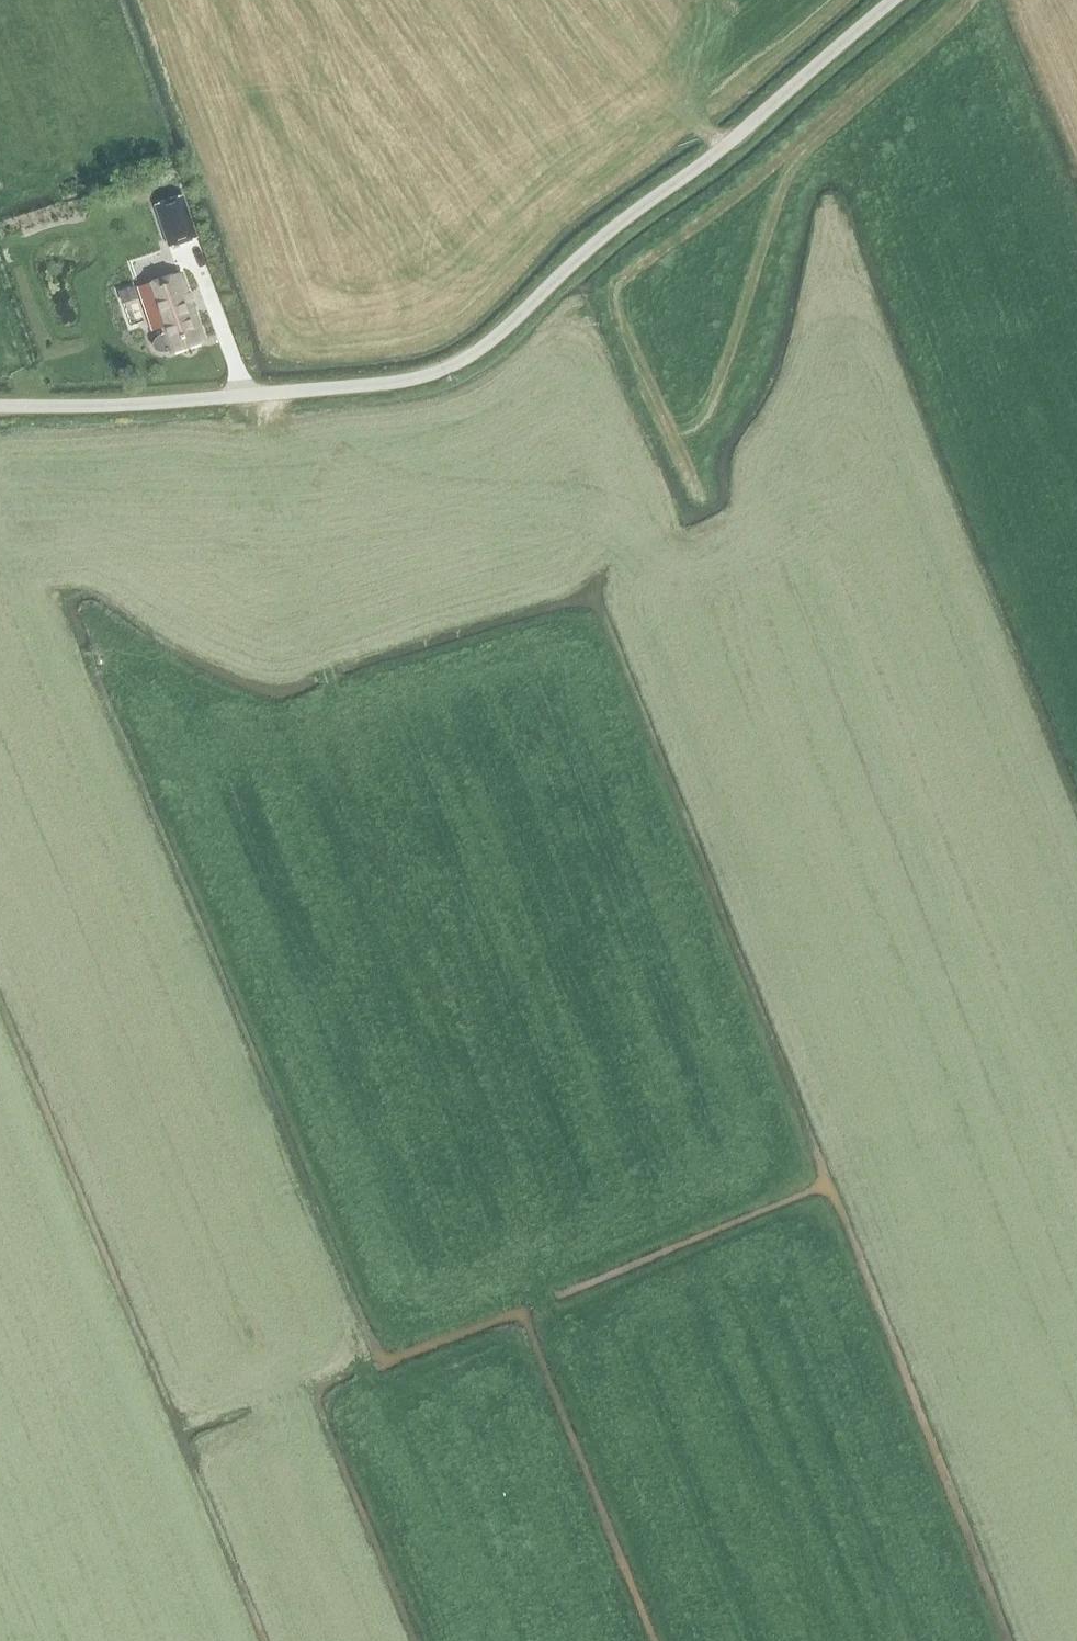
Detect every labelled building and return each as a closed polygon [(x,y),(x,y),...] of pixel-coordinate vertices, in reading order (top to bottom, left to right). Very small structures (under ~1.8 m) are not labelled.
[(168,247),(196,237),(182,196),(154,205),(168,247)] [(163,334),(159,336),(155,339),(152,344),(154,349),(159,352),(164,352),(169,351),(169,352),(204,341),(204,339),(203,340),(180,273),(137,287),(151,329),(160,326),(163,334)] [(117,291),(121,304),(137,299),(133,286),(117,291)]
